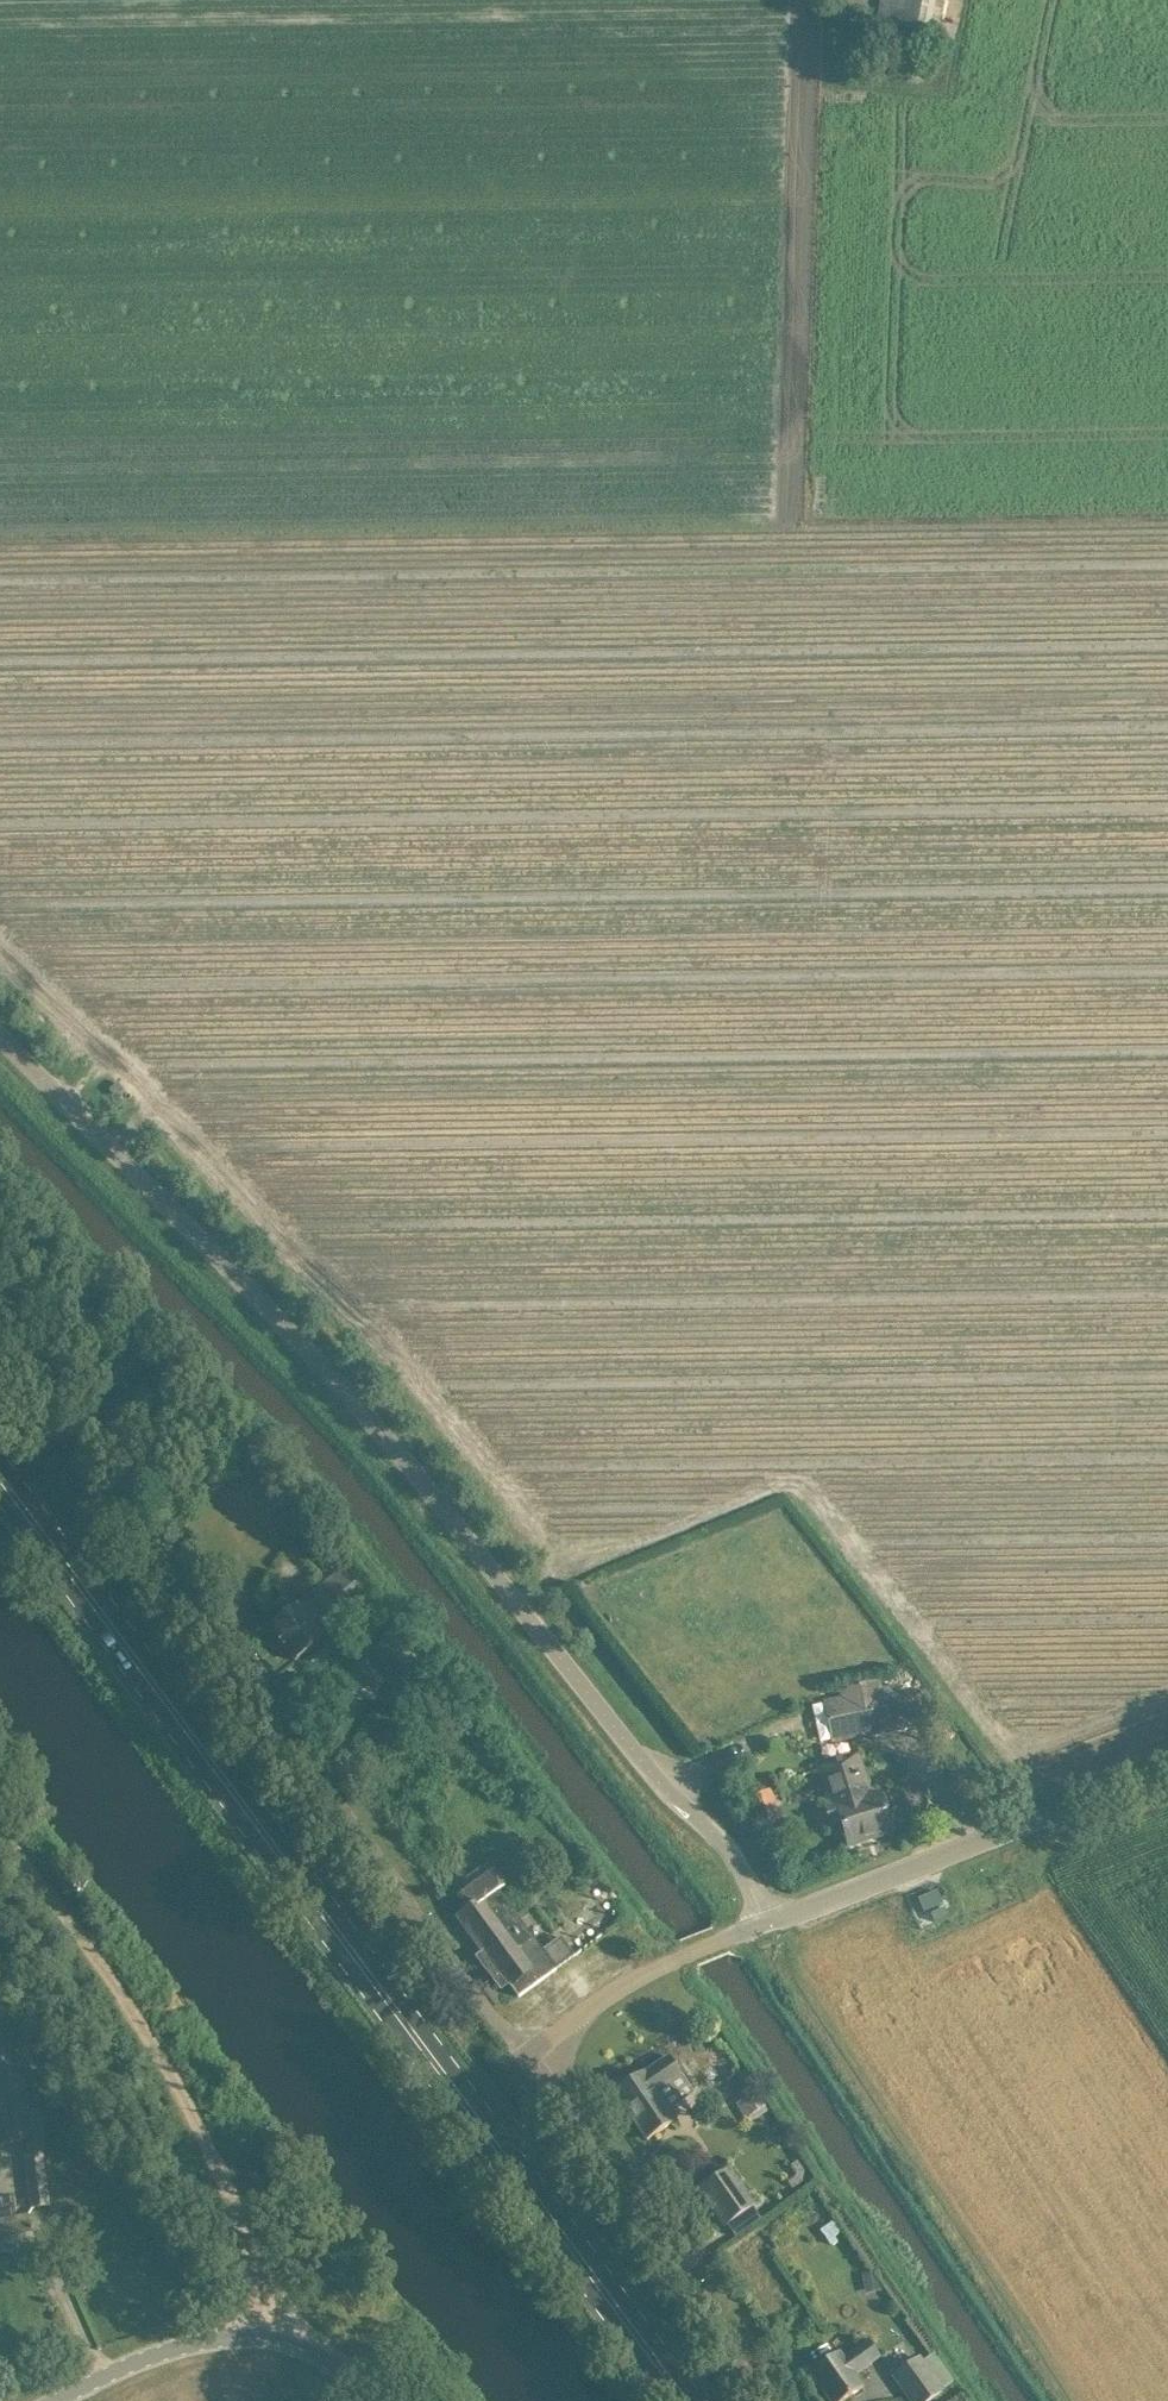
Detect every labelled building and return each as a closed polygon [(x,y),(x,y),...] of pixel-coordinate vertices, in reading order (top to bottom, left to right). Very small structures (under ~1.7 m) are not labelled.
[(877,26),(885,27),(932,37),(940,0),(882,0),(877,26)] [(348,1563),(268,1627),(295,1660),(324,1637),(314,1623),(364,1583),(348,1563)] [(397,1634),(369,1655),(389,1682),(417,1661),(397,1634)] [(830,1742),(904,1725),(903,1720),(918,1716),(911,1688),(899,1691),(896,1685),(881,1688),(879,1681),(850,1688),(851,1694),(821,1701),(830,1742)] [(837,1803),(824,1807),(830,1827),(843,1823),(851,1845),(891,1832),(884,1811),(888,1807),(884,1797),(879,1795),(878,1793),(871,1795),(858,1757),(847,1760),(825,1768),(837,1803)] [(776,1805),(771,1788),(750,1795),(755,1811),(776,1805)] [(494,1871),(450,1903),(461,1919),(519,1997),(556,1970),(575,1956),(561,1937),(542,1951),(498,1891),(505,1886),(494,1871)] [(920,1899),(924,1911),(946,1902),(941,1890),(920,1899)] [(682,2075),(678,2068),(669,2055),(645,2072),(644,2071),(614,2091),(647,2139),(676,2119),(657,2091),(662,2087),(682,2075)] [(2,2095),(9,2142),(32,2139),(22,2068),(0,2072),(0,2082),(2,2095)] [(756,2092),(740,2101),(749,2117),(765,2108),(756,2092)] [(41,2153),(27,2155),(33,2206),(48,2204),(41,2153)] [(725,2226),(745,2213),(756,2205),(730,2168),(699,2188),(725,2226)] [(35,2247),(30,2214),(16,2217),(13,2196),(0,2198),(0,2252),(35,2247)] [(863,2275),(867,2294),(881,2291),(878,2272),(863,2275)] [(829,2360),(810,2374),(829,2400),(845,2400),(864,2388),(855,2375),(880,2357),(868,2340),(842,2358),(839,2353),(829,2360)] [(953,2381),(934,2353),(923,2360),(922,2358),(894,2378),(910,2400),(925,2400),(953,2381)]
